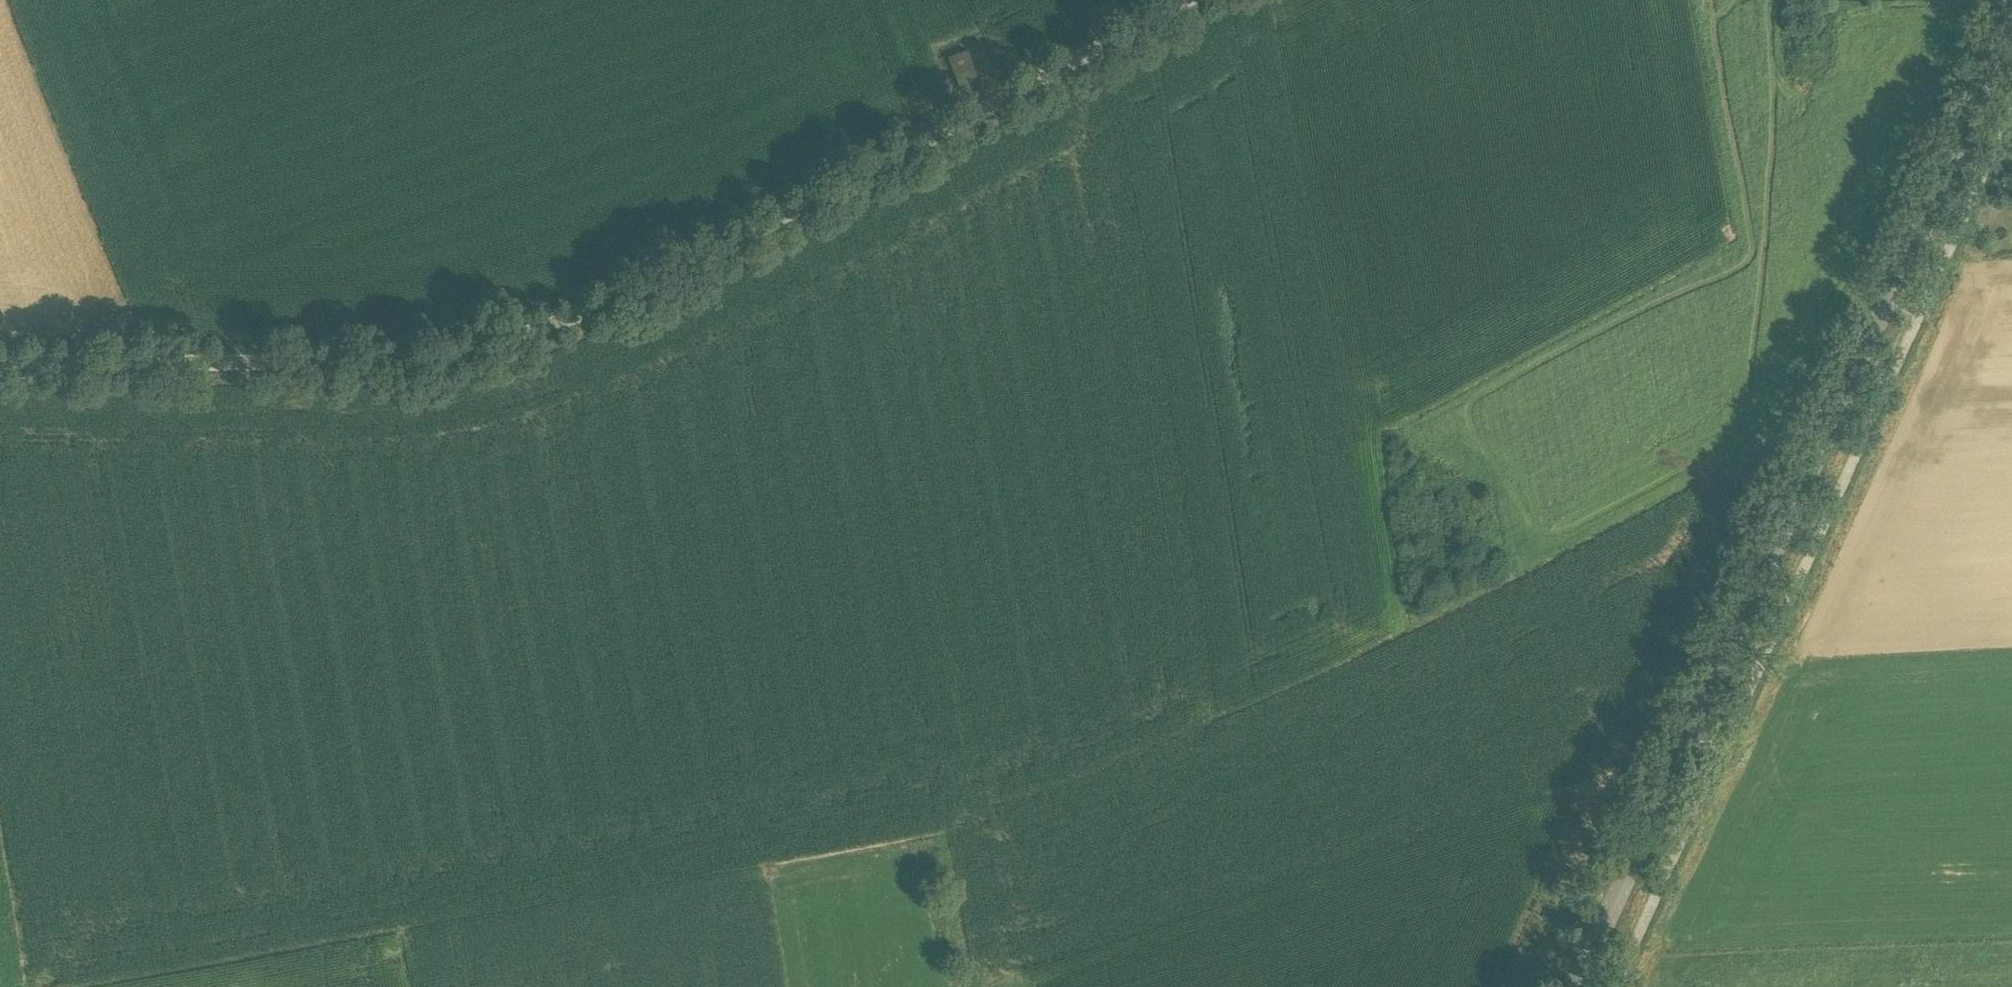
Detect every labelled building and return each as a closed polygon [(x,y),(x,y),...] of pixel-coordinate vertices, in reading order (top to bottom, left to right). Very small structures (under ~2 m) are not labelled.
[(965,47),(935,58),(951,98),(980,86),(965,47)]
